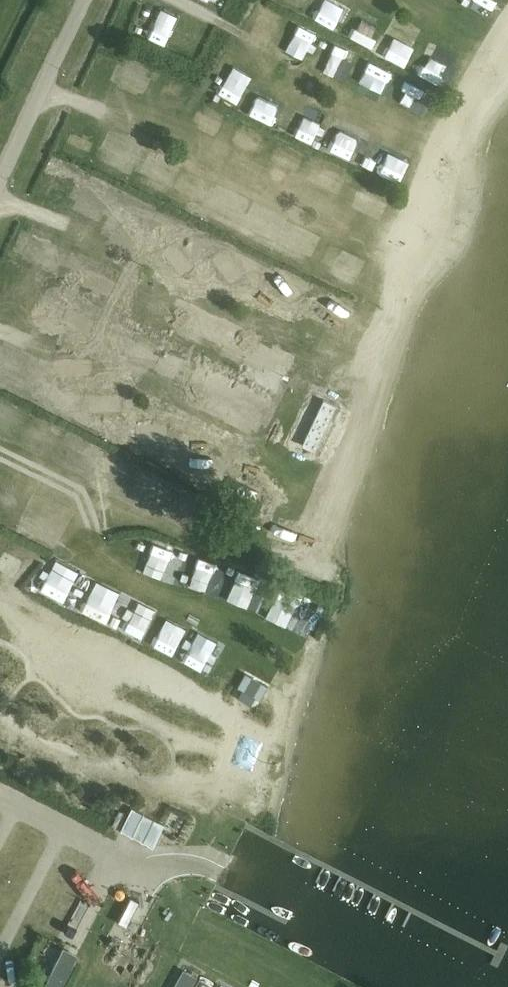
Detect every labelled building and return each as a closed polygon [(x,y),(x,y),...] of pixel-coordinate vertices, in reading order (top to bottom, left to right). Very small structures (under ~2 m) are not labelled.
[(237,65),(226,84),(244,93),(254,75),(237,65)] [(412,92),(431,101),(440,82),(421,73),(412,92)] [(282,116),(291,97),(268,87),(260,107),(282,116)] [(317,105),(306,128),(328,139),(339,117),(317,105)] [(176,243),(162,252),(180,277),(193,268),(176,243)] [(226,250),(213,259),(230,284),(243,275),(226,250)] [(80,261),(73,276),(100,289),(108,274),(80,261)] [(359,281),(363,269),(339,262),(335,274),(359,281)] [(60,306),(53,320),(80,334),(88,319),(60,306)] [(337,406),(323,399),(301,445),(315,451),(337,406)] [(272,521),(267,536),(296,546),(301,530),(272,521)] [(245,672),(237,687),(241,690),(244,691),(252,677),(245,672)] [(261,682),(252,696),(255,697),(260,700),(268,686),(261,682)] [(241,690),(237,697),(251,705),(255,697),(252,696),(244,691),(241,690)] [(128,814),(120,829),(152,846),(164,824),(131,807),(128,814)] [(43,986),(61,986),(78,955),(63,947),(43,986)] [(173,986),(192,986),(199,974),(184,966),(173,986)]
